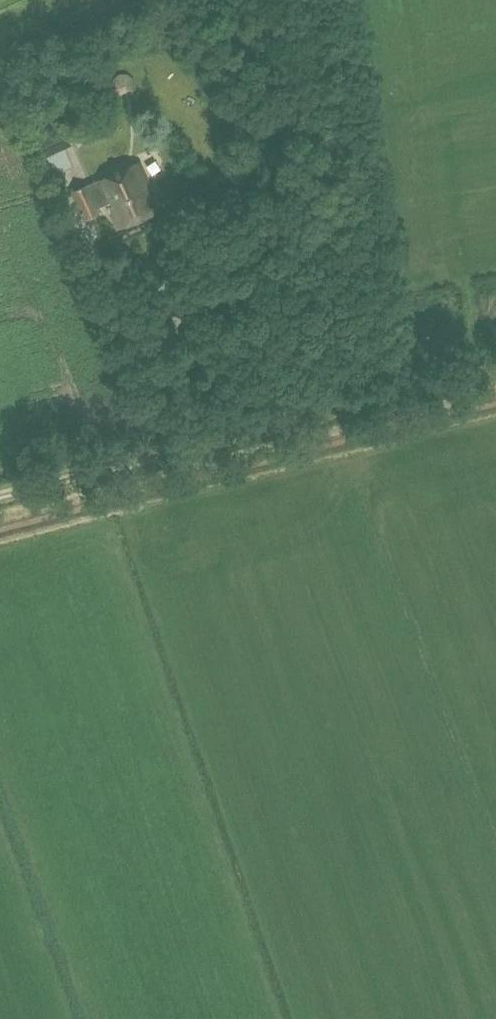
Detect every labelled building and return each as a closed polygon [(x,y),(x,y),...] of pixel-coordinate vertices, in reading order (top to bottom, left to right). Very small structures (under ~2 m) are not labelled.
[(33,137),(38,147),(43,159),(45,159),(50,169),(51,169),(54,175),(73,166),(66,148),(74,144),(64,123),(33,137)] [(266,155),(246,163),(255,185),(274,177),(266,155)] [(98,208),(107,203),(118,228),(161,209),(139,162),(97,181),(73,191),(85,219),(100,212),(98,208)]
